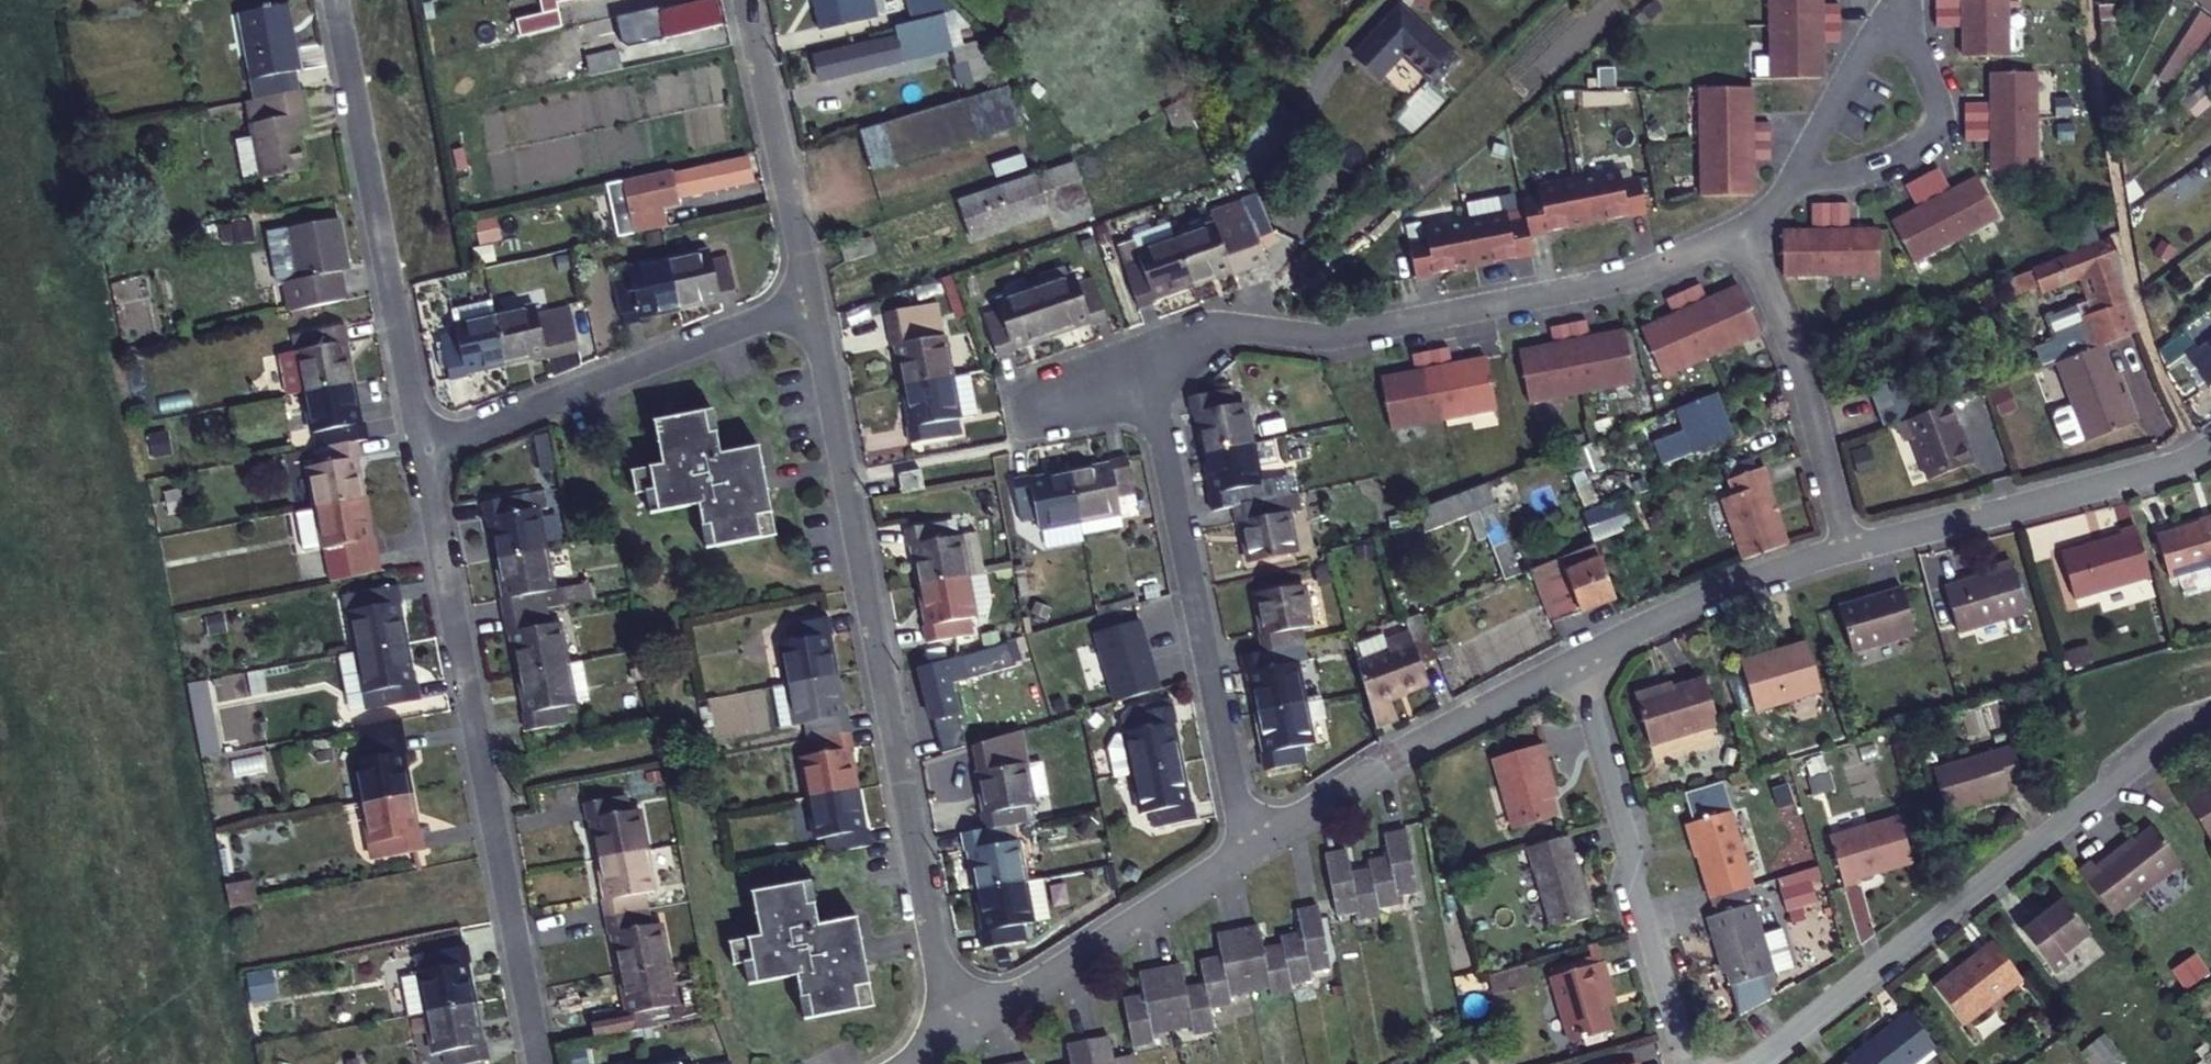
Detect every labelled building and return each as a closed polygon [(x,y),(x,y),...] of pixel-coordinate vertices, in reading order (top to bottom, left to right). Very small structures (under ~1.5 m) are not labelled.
[(636,13),(641,33),(642,41),(652,38),(722,22),(718,0),(717,0),(661,13),(659,7),(636,13)] [(819,29),(876,15),(872,0),(812,0),(819,29)] [(906,22),(950,11),(940,0),(901,0),(906,22)] [(1821,0),(1770,0),(1770,25),(1840,24),(1840,6),(1822,6),(1821,0)] [(2007,0),(1936,0),(1936,10),(2007,8),(2007,0)] [(2095,4),(2097,36),(2110,36),(2113,35),(2110,4),(2095,4)] [(2007,8),(1936,10),(1937,27),(1962,27),(1963,57),(2007,57),(2007,8)] [(1460,63),(1403,11),(1358,60),(1382,82),(1405,57),(1437,87),(1460,63)] [(561,12),(508,24),(511,41),(564,28),(561,12)] [(291,33),(287,13),(245,21),(248,43),(291,33)] [(564,52),(597,43),(591,22),(558,31),(564,52)] [(1840,42),(1840,24),(1770,25),(1771,79),(1822,78),(1822,42),(1840,42)] [(903,32),(823,52),(829,76),(909,55),(903,32)] [(299,55),(295,55),(291,33),(248,43),(259,108),(302,101),(299,78),(303,78),(299,55)] [(2101,61),(2112,59),(2110,36),(2097,36),(2101,61)] [(971,39),(947,45),(951,61),(963,59),(968,79),(999,69),(971,39)] [(593,77),(626,69),(623,50),(589,58),(593,77)] [(2035,122),(2035,73),(1991,74),(1991,104),(1965,104),(1965,106),(1965,123),(2035,122)] [(1412,138),(1448,99),(1426,79),(1390,117),(1412,138)] [(1751,124),(1750,88),(1699,89),(1700,143),(1769,141),(1769,124),(1751,124)] [(875,169),(1026,134),(1017,96),(867,132),(875,169)] [(259,108),(251,109),(257,142),(238,145),(245,183),(263,181),(264,183),(307,177),(301,141),(313,137),(306,100),(302,101),(259,108)] [(2035,122),(1965,123),(1966,141),(1992,140),(1992,171),(2036,170),(2035,122)] [(1769,160),(1769,141),(1700,143),(1700,196),(1727,196),(1752,196),(1751,160),(1769,160)] [(1269,163),(1248,144),(1240,154),(1252,181),(1269,163)] [(2202,157),(2210,173),(2210,152),(2202,157)] [(752,177),(746,158),(676,175),(675,170),(645,176),(621,183),(633,235),(658,229),(666,227),(662,208),(678,204),(676,197),(752,177)] [(1080,163),(965,204),(977,241),(1059,214),(1053,194),(1086,182),(1080,163)] [(1950,192),(1937,169),(1921,177),(1954,240),(1997,218),(1976,178),(1950,192)] [(1618,172),(1578,180),(1586,225),(1645,213),(1638,179),(1620,182),(1618,172)] [(1954,240),(1921,177),(1905,185),(1918,210),(1891,224),(1911,263),(1954,240)] [(606,183),(616,231),(629,228),(619,180),(606,183)] [(1586,225),(1578,180),(1536,189),(1538,198),(1521,202),(1525,220),(1528,237),(1586,225)] [(1275,234),(1259,198),(1243,205),(1258,242),(1275,234)] [(1264,256),(1243,205),(1229,210),(1236,230),(1219,235),(1216,227),(1180,241),(1196,286),(1233,272),(1235,276),(1267,264),(1264,256)] [(1847,231),(1847,205),(1829,206),(1830,275),(1879,274),(1878,230),(1847,231)] [(1830,275),(1829,206),(1814,206),(1811,207),(1811,232),(1785,233),(1786,277),(1830,275)] [(1236,230),(1229,210),(1212,216),(1216,227),(1219,235),(1236,230)] [(1507,224),(1505,214),(1465,222),(1473,267),(1532,255),(1528,237),(1525,220),(1507,224)] [(1473,267),(1465,222),(1424,230),(1426,240),(1408,243),(1415,279),(1473,267)] [(282,289),(287,318),(344,307),(339,279),(337,271),(345,268),(338,226),(264,238),(274,290),(282,289)] [(2133,327),(2119,265),(2109,239),(2029,271),(2037,293),(2076,278),(2079,287),(2084,286),(2094,313),(2080,318),(2075,307),(2047,317),(2062,360),(2078,354),(2094,347),(2097,345),(2133,327)] [(1119,249),(1141,310),(1160,303),(1158,300),(1196,286),(1180,241),(1141,255),(1137,243),(1119,249)] [(666,260),(678,307),(715,299),(717,304),(735,300),(724,257),(707,262),(704,251),(666,260)] [(627,269),(628,280),(611,284),(620,327),(639,322),(638,317),(678,307),(666,260),(627,269)] [(345,268),(337,271),(339,279),(347,278),(345,268)] [(1041,292),(1057,337),(1094,323),(1096,328),(1112,322),(1098,281),(1081,287),(1077,279),(1041,292)] [(1706,300),(1699,284),(1682,292),(1710,355),(1759,333),(1738,286),(1706,300)] [(1002,306),(1005,315),(988,321),(1002,362),(1019,356),(1018,351),(1057,337),(1041,292),(1002,306)] [(1710,355),(1682,292),(1665,299),(1673,316),(1640,330),(1661,377),(1710,355)] [(454,337),(436,341),(445,384),(463,379),(461,374),(503,365),(493,316),(490,300),(449,311),(454,337)] [(889,349),(894,348),(901,390),(948,381),(934,306),(883,315),(889,349)] [(532,318),(530,308),(493,316),(503,365),(541,356),(542,360),(576,353),(567,320),(551,322),(549,315),(532,318)] [(1588,338),(1585,320),(1567,324),(1580,393),(1633,382),(1623,331),(1588,338)] [(1580,393),(1567,324),(1549,328),(1553,345),(1517,351),(1528,402),(1580,393)] [(306,339),(309,356),(299,357),(304,397),(353,389),(346,349),(351,348),(348,331),(306,339)] [(2207,344),(2186,359),(2209,389),(2210,388),(2210,349),(2207,344)] [(2062,360),(2054,364),(2095,442),(2141,418),(2130,397),(2125,398),(2097,345),(2094,347),(2078,354),(2062,360)] [(1450,366),(1447,348),(1429,352),(1443,421),(1496,410),(1485,359),(1450,366)] [(1443,421),(1429,352),(1411,356),(1415,373),(1380,380),(1390,431),(1443,421)] [(285,400),(304,397),(299,357),(278,361),(285,400)] [(948,421),(973,417),(965,378),(948,381),(901,390),(908,428),(903,429),(906,446),(950,438),(948,421)] [(1866,393),(1879,428),(1910,418),(1897,383),(1866,393)] [(311,437),(322,435),(325,451),(357,445),(367,443),(364,427),(359,428),(353,389),(304,397),(311,437)] [(1239,405),(1228,408),(1224,390),(1186,399),(1184,401),(1187,416),(1192,415),(1199,454),(1227,448),(1247,444),(1239,405)] [(1650,441),(1659,463),(1728,439),(1713,396),(1675,411),(1682,428),(1650,441)] [(1929,479),(1971,463),(1948,405),(1897,425),(1904,443),(1913,440),(1929,479)] [(713,409),(704,411),(708,433),(717,432),(713,409)] [(695,506),(699,528),(710,526),(713,546),(774,535),(757,448),(722,454),(717,432),(708,433),(704,411),(653,422),(661,466),(628,472),(632,495),(645,493),(654,492),(658,513),(695,506)] [(1566,473),(1599,462),(1593,442),(1558,451),(1566,473)] [(1207,494),(1203,494),(1207,512),(1230,507),(1273,498),(1269,479),(1256,482),(1247,444),(1227,448),(1199,454),(1207,494)] [(316,516),(363,508),(355,464),(361,463),(357,445),(325,451),(313,452),(316,471),(308,474),(316,516)] [(1078,525),(1080,539),(1121,530),(1120,522),(1136,518),(1132,495),(1126,461),(1109,465),(1110,469),(1068,477),(1078,525)] [(1770,481),(1765,464),(1729,476),(1735,492),(1722,496),(1742,556),(1787,541),(1767,482),(1770,481)] [(899,500),(921,496),(917,475),(895,480),(899,500)] [(1078,525),(1068,477),(1029,485),(1028,479),(1011,483),(1019,524),(1036,521),(1038,532),(1078,525)] [(485,518),(490,518),(497,556),(545,546),(537,508),(544,506),(541,489),(482,500),(485,518)] [(645,493),(648,515),(658,513),(654,492),(645,493)] [(1273,498),(1230,507),(1233,524),(1239,522),(1247,561),(1295,550),(1287,512),(1301,509),(1297,492),(1273,498)] [(1581,512),(1590,534),(1628,520),(1621,498),(1581,512)] [(1508,537),(1496,502),(1479,510),(1491,544),(1508,537)] [(363,508),(316,516),(323,555),(329,591),(382,580),(376,546),(370,547),(363,508)] [(1479,510),(1477,510),(1495,566),(1516,559),(1508,537),(1491,544),(1479,510)] [(301,559),(323,555),(316,516),(294,520),(301,559)] [(2158,533),(2169,576),(2210,564),(2210,517),(2158,533)] [(918,591),(966,582),(958,540),(949,541),(946,524),(904,533),(906,550),(911,549),(918,591)] [(713,546),(710,526),(699,528),(702,548),(713,546)] [(2151,575),(2137,528),(2121,532),(2122,536),(2060,555),(2073,596),(2151,575)] [(1612,599),(1614,599),(1592,541),(1526,567),(1550,625),(1581,612),(1612,599)] [(505,596),(500,598),(503,614),(545,605),(561,602),(557,585),(552,586),(545,546),(497,556),(505,596)] [(2010,565),(2008,558),(1977,567),(1979,574),(2010,565)] [(1516,559),(1495,566),(1499,579),(1520,570),(1516,559)] [(2024,612),(2010,565),(1979,574),(1943,585),(1956,630),(2024,612)] [(921,631),(924,648),(968,640),(965,622),(987,620),(991,605),(985,578),(966,582),(918,591),(925,630),(921,631)] [(1302,581),(1254,592),(1263,629),(1309,615),(1302,581)] [(1902,586),(1836,605),(1850,653),(1916,635),(1902,586)] [(343,607),(346,625),(351,624),(357,664),(404,654),(397,616),(403,615),(401,596),(343,607)] [(559,623),(549,625),(545,605),(503,614),(507,633),(511,633),(518,671),(566,661),(559,623)] [(1263,629),(1257,631),(1261,649),(1284,644),(1304,640),(1300,623),(1311,620),(1309,615),(1263,629)] [(784,686),(831,677),(825,638),(829,637),(827,620),(786,627),(788,644),(778,646),(784,686)] [(1090,639),(1113,701),(1160,684),(1135,621),(1090,639)] [(1435,656),(1424,628),(1408,635),(1420,663),(1435,656)] [(1003,652),(1017,647),(1015,638),(965,654),(969,667),(1005,656),(1003,652)] [(1404,644),(1417,680),(1423,679),(1408,642),(1404,644)] [(1807,642),(1785,649),(1787,655),(1742,669),(1754,711),(1821,692),(1807,642)] [(1259,706),(1321,693),(1312,654),(1288,659),(1284,644),(1261,649),(1241,653),(1245,670),(1251,669),(1259,706)] [(1394,717),(1385,690),(1417,680),(1404,644),(1356,661),(1361,683),(1376,723),(1394,717)] [(1740,661),(1742,669),(1787,655),(1785,649),(1740,661)] [(357,664),(364,704),(375,702),(377,720),(419,713),(416,695),(411,695),(404,654),(357,664)] [(973,678),(969,667),(965,654),(919,669),(934,722),(957,715),(948,685),(973,678)] [(580,659),(566,661),(574,702),(588,699),(580,659)] [(518,671),(526,712),(522,712),(526,730),(568,721),(564,704),(574,702),(566,661),(518,671)] [(348,706),(364,704),(357,664),(341,667),(348,706)] [(831,677),(784,686),(791,727),(802,725),(804,741),(846,734),(843,719),(837,720),(831,677)] [(1700,682),(1667,692),(1655,695),(1654,691),(1632,697),(1648,747),(1714,727),(1700,682)] [(776,730),(791,727),(784,686),(769,688),(776,730)] [(700,703),(713,742),(750,729),(738,690),(700,703)] [(186,696),(194,735),(211,732),(203,693),(186,696)] [(1309,715),(1326,711),(1321,693),(1259,706),(1268,749),(1262,750),(1267,768),(1310,758),(1306,739),(1314,737),(1309,715)] [(2021,694),(2009,697),(2013,710),(2025,707),(2021,694)] [(1118,737),(1113,751),(1118,778),(1138,774),(1183,764),(1174,725),(1178,723),(1174,705),(1135,714),(1138,733),(1118,737)] [(217,765),(211,732),(194,735),(200,769),(217,765)] [(1033,825),(1041,824),(1036,799),(1053,795),(1047,763),(1030,766),(1023,732),(980,745),(986,773),(983,775),(991,813),(985,814),(989,834),(1009,830),(1033,825)] [(804,800),(850,793),(844,754),(849,753),(846,734),(804,741),(807,759),(798,761),(804,800)] [(1933,767),(1946,811),(1981,801),(2008,793),(2007,786),(2022,783),(2011,744),(1933,767)] [(1492,758),(1514,829),(1555,818),(1545,783),(1551,781),(1540,745),(1492,758)] [(360,815),(407,806),(400,767),(405,767),(402,749),(360,757),(362,774),(353,775),(360,815)] [(1197,802),(1191,802),(1183,764),(1138,774),(1146,813),(1157,810),(1160,828),(1200,819),(1197,802)] [(2047,770),(2051,782),(2065,776),(2062,765),(2047,770)] [(2185,802),(2210,843),(2210,785),(2185,802)] [(822,853),(864,845),(862,832),(856,833),(850,793),(804,800),(810,840),(820,840),(822,853)] [(583,819),(588,818),(596,860),(643,851),(636,809),(627,811),(623,795),(579,803),(583,819)] [(1982,808),(1981,801),(1946,811),(1948,818),(1982,808)] [(360,815),(366,855),(377,854),(380,872),(423,864),(419,846),(414,847),(407,806),(360,815)] [(1711,900),(1754,888),(1731,814),(1690,826),(1711,900)] [(1827,839),(1843,890),(1860,885),(1859,879),(1911,863),(1898,818),(1827,839)] [(1399,891),(1421,887),(1409,827),(1388,832),(1392,855),(1372,858),(1373,867),(1379,903),(1400,899),(1399,891)] [(2078,875),(2112,918),(2181,864),(2153,829),(2100,871),(2093,864),(2078,875)] [(982,894),(1032,884),(1024,844),(1013,845),(1009,830),(989,834),(967,838),(970,853),(975,853),(982,894)] [(1552,932),(1591,920),(1566,837),(1527,848),(1552,932)] [(1381,912),(1379,903),(1373,867),(1354,871),(1349,847),(1328,852),(1339,911),(1361,907),(1362,915),(1381,912)] [(602,917),(646,909),(642,890),(651,888),(643,851),(596,860),(603,896),(598,898),(602,917)] [(810,880),(800,883),(804,903),(815,902),(810,880)] [(1032,884),(982,894),(989,933),(987,935),(989,951),(1031,942),(1027,925),(1057,918),(1049,880),(1032,884)] [(796,976),(800,997),(810,995),(814,1017),(875,1006),(857,916),(819,923),(815,902),(804,903),(800,883),(751,892),(758,935),(729,941),(734,963),(746,961),(756,960),(759,982),(796,976)] [(1815,904),(1809,884),(1782,893),(1787,912),(1815,904)] [(1400,899),(1403,908),(1425,904),(1421,887),(1399,891),(1400,899)] [(1300,907),(1304,928),(1284,932),(1286,941),(1287,948),(1327,934),(1322,902),(1300,907)] [(2017,929),(2054,975),(2068,965),(2062,958),(2090,936),(2063,902),(2036,923),(2031,918),(2017,929)] [(1719,965),(1723,964),(1726,974),(1730,988),(1771,976),(1790,971),(1779,932),(1760,937),(1751,906),(1706,918),(1719,965)] [(658,923),(649,925),(646,909),(602,917),(605,934),(610,932),(619,973),(666,965),(658,923)] [(1264,923),(1243,927),(1249,960),(1287,948),(1286,941),(1267,945),(1264,923)] [(1207,974),(1249,960),(1243,927),(1221,930),(1225,954),(1205,958),(1207,974)] [(1327,934),(1287,948),(1293,979),(1314,974),(1313,965),(1333,961),(1327,934)] [(2021,980),(1990,941),(1975,952),(1977,955),(1952,975),(1950,974),(1934,986),(1963,1023),(2021,980)] [(1287,948),(1249,960),(1254,987),(1275,983),(1276,989),(1293,985),(1293,979),(1287,948)] [(425,985),(415,987),(416,988),(421,1026),(468,1017),(461,979),(466,977),(463,960),(422,967),(425,985)] [(746,961),(750,984),(759,982),(756,960),(746,961)] [(1254,987),(1249,960),(1207,974),(1208,979),(1212,1003),(1234,999),(1233,991),(1254,987)] [(1164,966),(1168,988),(1188,981),(1184,962),(1164,966)] [(1609,980),(1604,963),(1550,979),(1570,1045),(1611,1032),(1605,1010),(1597,983),(1609,980)] [(662,1005),(673,1003),(666,965),(619,973),(626,1013),(582,1020),(586,1038),(639,1029),(667,1024),(662,1005)] [(1489,973),(1493,990),(1531,982),(1528,965),(1489,973)] [(1127,1002),(1168,988),(1164,966),(1142,971),(1146,993),(1126,997),(1127,1002)] [(250,1002),(277,998),(273,969),(246,973),(250,1002)] [(1188,981),(1168,988),(1176,1027),(1196,1022),(1198,1029),(1216,1025),(1212,1003),(1208,979),(1188,983),(1188,981)] [(1605,1010),(1616,1007),(1609,980),(1597,983),(1605,1010)] [(405,1029),(421,1026),(416,988),(398,991),(405,1029)] [(1176,1027),(1168,988),(1127,1002),(1135,1042),(1156,1038),(1155,1031),(1176,1027)] [(814,1017),(810,995),(800,997),(804,1019),(814,1017)] [(1933,1047),(1908,1014),(1845,1063),(1846,1063),(1912,1063),(1933,1047)] [(428,1063),(481,1063),(480,1057),(475,1058),(468,1017),(421,1026),(428,1063)] [(2122,1054),(2103,1032),(2075,1054),(2083,1063),(2110,1063),(2122,1054)] [(1090,1040),(1095,1063),(1139,1063),(1137,1055),(1118,1058),(1112,1036),(1090,1040)] [(1090,1040),(1071,1044),(1075,1063),(1095,1063),(1090,1040)]
